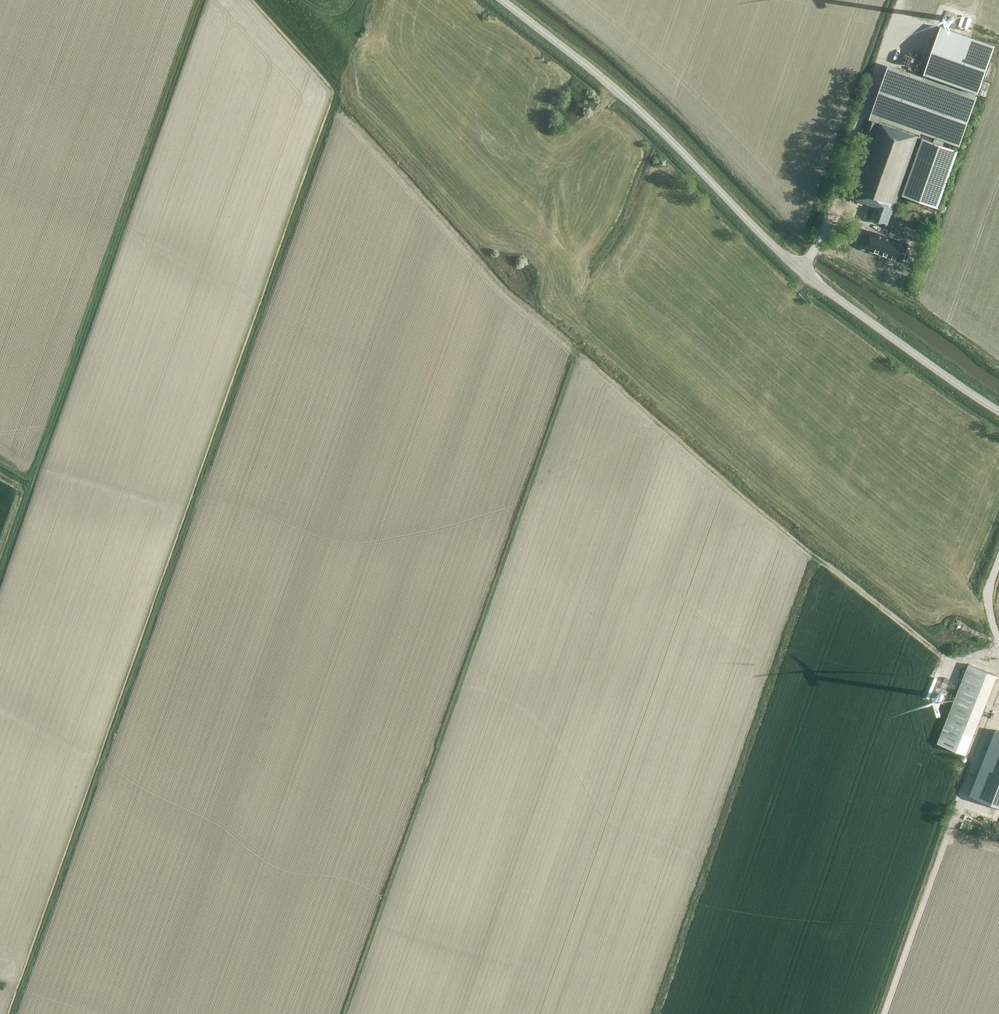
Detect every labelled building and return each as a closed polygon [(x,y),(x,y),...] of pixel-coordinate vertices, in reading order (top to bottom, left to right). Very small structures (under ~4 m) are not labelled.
[(940,26),(923,74),(986,96),(990,83),(983,81),(995,45),(940,26)] [(958,150),(943,144),(945,140),(960,146),(977,96),(889,64),(869,119),(863,134),(871,137),(850,196),(876,205),(871,218),(887,223),(894,204),(903,179),(906,180),(915,154),(916,155),(902,195),(939,208),(958,150)] [(845,187),(852,189),(856,176),(850,174),(845,187)] [(900,241),(862,228),(857,244),(894,257),(895,255),(900,257),(902,249),(898,247),(900,241)] [(937,744),(966,755),(997,676),(968,664),(937,744)] [(996,730),(970,795),(998,807),(998,731),(996,730)]
